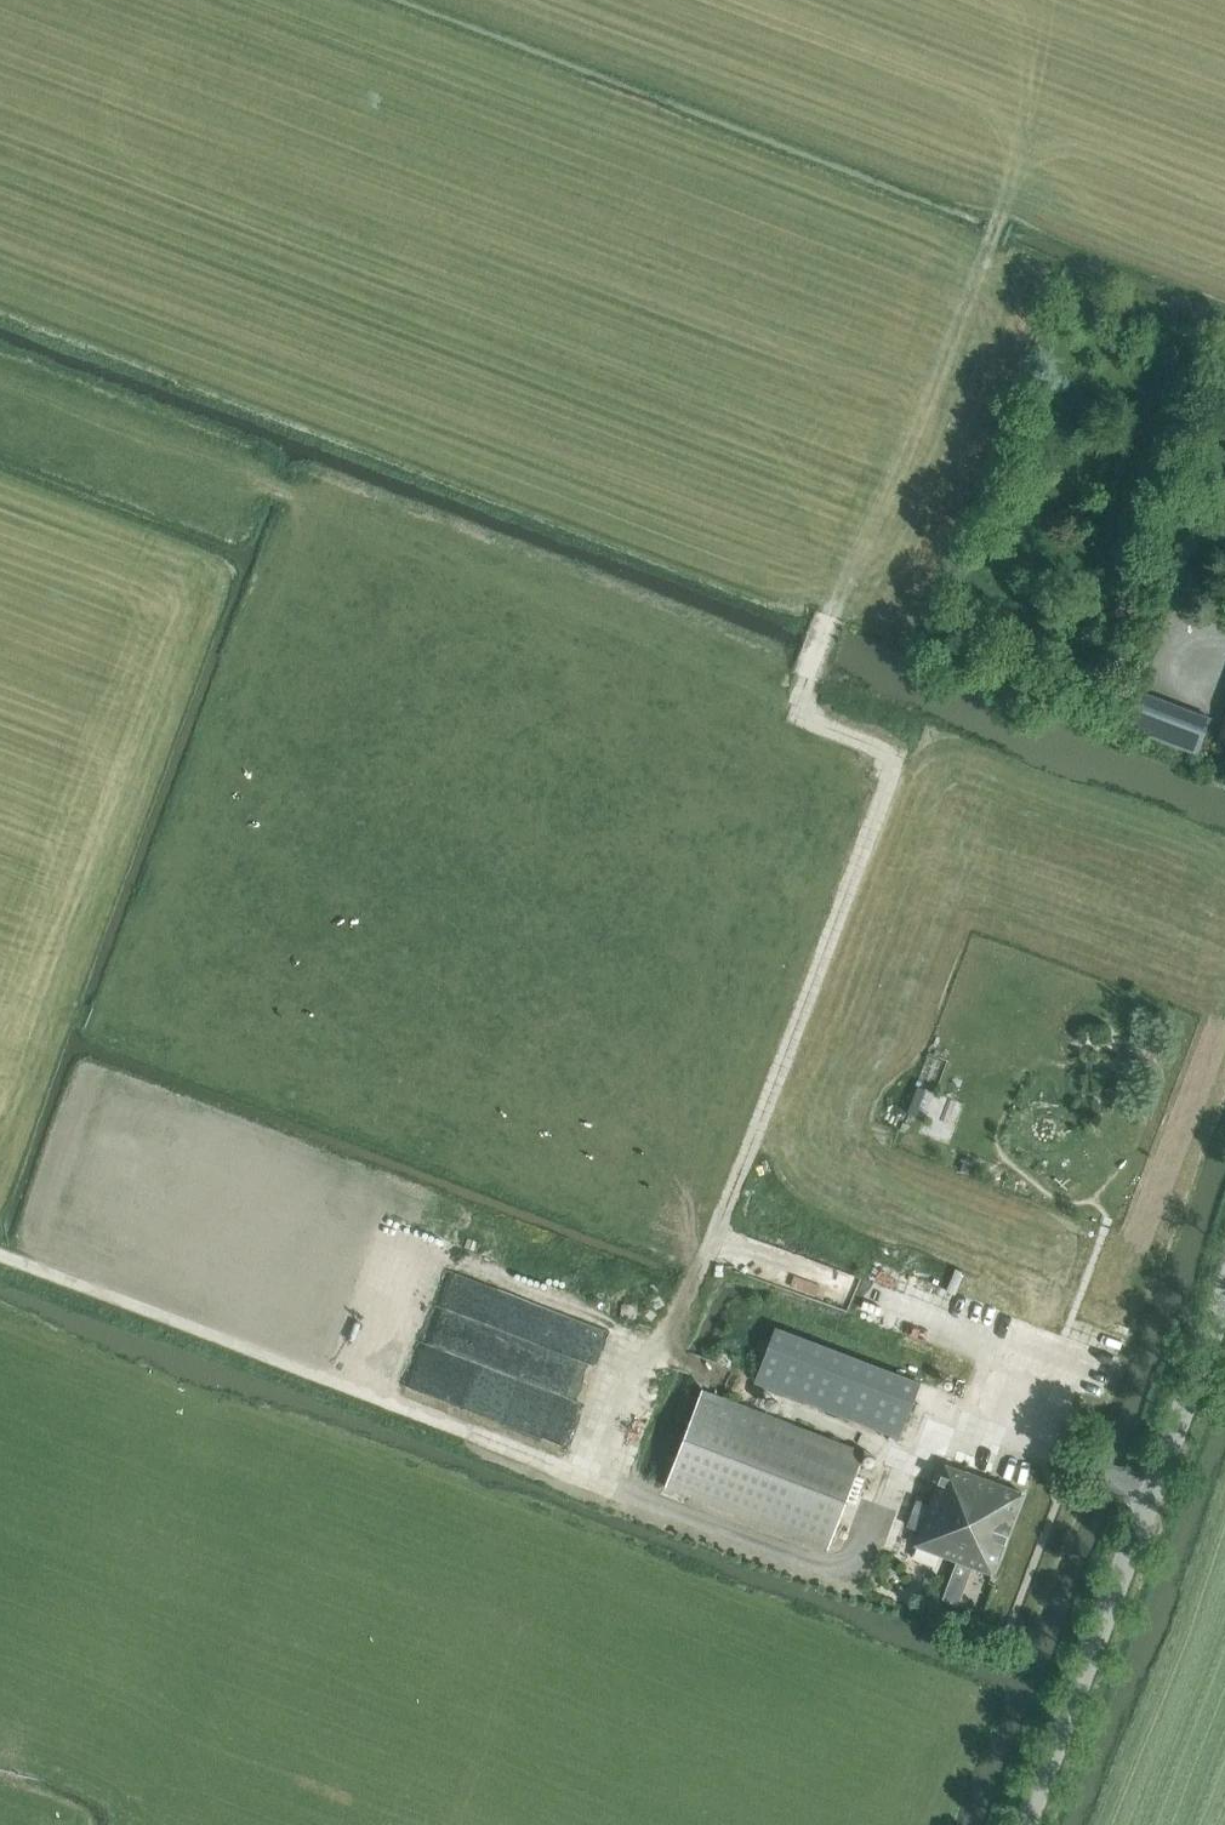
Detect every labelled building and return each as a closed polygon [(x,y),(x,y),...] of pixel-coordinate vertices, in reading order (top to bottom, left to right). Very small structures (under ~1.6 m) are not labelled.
[(1198,754),(1211,718),(1143,692),(1129,728),(1198,754)] [(445,1307),(601,1361),(613,1327),(457,1272),(445,1307)] [(898,1438),(920,1382),(776,1326),(755,1383),(898,1438)] [(828,1548),(865,1451),(702,1389),(665,1486),(828,1548)] [(1024,1493),(947,1463),(916,1545),(993,1574),(1024,1493)]
